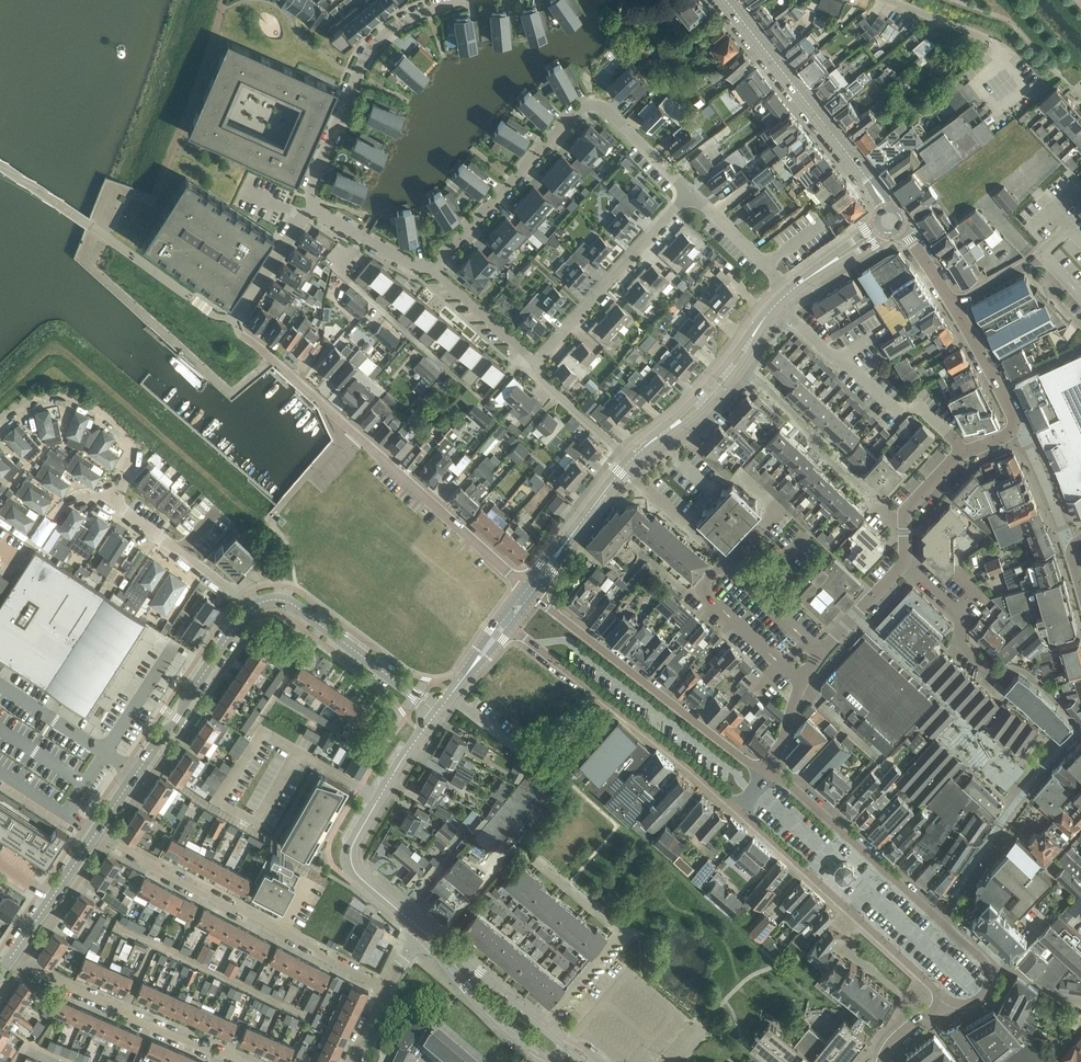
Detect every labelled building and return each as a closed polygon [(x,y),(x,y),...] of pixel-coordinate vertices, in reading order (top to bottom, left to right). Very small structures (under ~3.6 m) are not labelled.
[(285,5),(295,12),(303,0),(289,0),(285,5)] [(295,12),(305,19),(317,2),(315,0),(303,0),(295,12)] [(369,3),(370,5),(371,5),(378,14),(378,15),(379,16),(389,8),(383,0),(367,0),(369,3)] [(567,26),(568,25),(567,23),(571,21),(572,22),(579,18),(576,14),(583,10),(576,0),(573,0),(569,3),(566,0),(552,0),(551,1),(567,26)] [(692,24),(707,10),(708,10),(709,9),(708,8),(701,0),(673,0),(692,24)] [(801,6),(806,8),(809,3),(803,0),(801,6)] [(839,13),(843,1),(841,0),(821,0),(819,5),(839,13)] [(773,14),(777,19),(793,6),(789,1),(773,14)] [(317,2),(305,19),(315,26),(318,21),(322,16),(325,18),(329,12),(326,10),(327,9),(317,2)] [(752,10),(764,25),(774,17),(762,3),(752,10)] [(357,5),(348,12),(362,30),(372,22),(371,20),(370,21),(363,12),(363,11),(361,9),(357,5)] [(543,31),(550,29),(546,15),(539,18),(536,6),(523,10),(531,39),(532,38),(532,37),(536,35),(537,37),(544,35),(543,31)] [(495,40),(500,40),(500,41),(508,41),(508,37),(515,36),(514,22),(507,23),(506,11),(492,12),(495,42),(496,42),(495,40)] [(348,12),(338,20),(353,38),(362,30),(348,12)] [(825,22),(837,24),(839,18),(827,15),(816,12),(814,19),(825,21),(825,22)] [(462,46),(467,45),(467,47),(475,45),(474,41),(482,40),(479,26),(472,28),(470,16),(457,18),(461,48),(462,47),(462,46)] [(766,27),(782,47),(796,35),(786,22),(782,25),(777,18),(766,27)] [(338,20),(329,28),(333,33),(329,36),(343,46),(353,38),(338,20)] [(886,21),(878,33),(881,35),(882,33),(892,40),(899,30),(889,23),(886,21)] [(872,25),(863,32),(869,39),(871,38),(876,34),(878,33),(872,25)] [(728,34),(723,27),(712,36),(717,43),(711,48),(722,61),(732,53),(740,46),(734,38),(732,39),(728,34)] [(424,30),(418,37),(425,44),(429,40),(424,30)] [(800,40),(786,52),(795,63),(810,51),(816,46),(807,35),(800,40)] [(926,36),(913,47),(921,57),(937,43),(926,36)] [(228,40),(188,132),(297,180),(337,88),(228,40)] [(648,51),(642,43),(632,51),(638,59),(648,51)] [(404,53),(395,63),(418,82),(417,80),(420,77),(421,78),(426,72),(424,69),(433,58),(420,46),(413,54),(410,58),(404,53)] [(730,76),(728,78),(731,82),(738,76),(747,69),(747,68),(746,69),(744,66),(751,60),(744,51),(723,67),(730,76)] [(814,52),(798,66),(812,85),(829,71),(836,66),(830,58),(823,63),(814,52)] [(616,81),(611,86),(620,96),(628,87),(630,86),(632,89),(631,90),(639,98),(651,86),(631,56),(611,75),(616,81)] [(563,67),(561,63),(554,67),(555,69),(550,71),(549,69),(549,70),(563,96),(575,89),(569,79),(576,75),(569,63),(563,67)] [(731,88),(738,98),(745,92),(752,102),(772,87),(757,68),(731,88)] [(836,68),(813,86),(823,98),(834,90),(836,93),(849,83),(836,68)] [(826,101),(834,110),(848,98),(873,76),(867,69),(849,83),(836,93),(826,101)] [(885,71),(876,78),(884,87),(885,88),(887,87),(893,81),(885,71)] [(221,119),(285,146),(305,101),(241,74),(221,119)] [(960,112),(961,114),(971,105),(952,82),(941,90),(960,112)] [(1046,113),(1049,109),(1064,95),(1062,93),(1062,92),(1057,86),(1038,104),(1046,113)] [(533,93),(530,91),(524,96),(526,97),(522,101),(521,100),(520,100),(541,121),(551,111),(543,103),(548,98),(538,88),(533,93)] [(834,90),(823,98),(826,101),(836,93),(834,90)] [(766,98),(755,107),(762,115),(761,115),(769,125),(770,124),(780,117),(781,116),(790,109),(775,91),(766,98)] [(648,126),(647,127),(652,132),(670,113),(680,122),(687,114),(667,95),(658,104),(652,98),(643,107),(650,113),(642,121),(648,126)] [(1049,109),(1057,117),(1073,103),(1068,98),(1067,98),(1064,95),(1049,109)] [(700,102),(709,114),(716,108),(706,97),(700,102)] [(369,115),(396,127),(396,126),(394,125),(396,121),(398,121),(401,114),(397,112),(400,106),(388,100),(385,107),(374,103),(369,115)] [(835,112),(847,127),(855,120),(861,115),(850,101),(835,112)] [(1060,129),(1064,125),(1079,111),(1076,109),(1077,108),(1073,103),(1057,117),(1053,121),(1060,129)] [(855,120),(847,127),(854,135),(877,117),(870,108),(861,115),(855,120)] [(772,125),(764,131),(768,138),(770,137),(773,141),(777,138),(799,121),(791,111),(772,125)] [(1072,133),(1080,125),(1080,113),(1079,111),(1064,125),(1072,133)] [(929,183),(995,134),(983,118),(973,125),(967,117),(965,119),(961,114),(960,112),(929,135),(917,145),(912,148),(921,159),(925,156),(928,159),(892,185),(905,202),(929,183)] [(1019,118),(1023,122),(1028,117),(1025,113),(1019,118)] [(506,122),(502,120),(498,127),(500,128),(497,132),(496,131),(495,132),(520,148),(527,136),(518,130),(522,124),(510,116),(506,122)] [(678,136),(669,144),(677,154),(690,144),(697,137),(692,131),(698,126),(690,117),(674,131),(678,136)] [(912,148),(917,145),(929,135),(919,121),(913,125),(913,124),(909,127),(903,120),(882,137),(878,141),(878,142),(867,151),(891,182),(890,183),(891,184),(898,179),(895,174),(910,163),(912,166),(921,159),(912,148)] [(866,151),(867,151),(878,142),(878,141),(882,137),(878,131),(882,128),(879,125),(876,121),(864,131),(856,138),(866,151)] [(762,152),(751,160),(755,165),(766,157),(770,162),(808,133),(808,132),(800,123),(800,122),(799,123),(790,130),(772,144),(762,152)] [(581,135),(601,153),(610,143),(613,145),(618,140),(607,131),(603,136),(590,124),(581,135)] [(1036,129),(1040,133),(1045,128),(1042,124),(1036,129)] [(1079,141),(1080,140),(1080,125),(1072,133),(1079,141)] [(1045,128),(1040,133),(1043,137),(1049,132),(1045,128)] [(787,182),(800,171),(823,153),(816,144),(817,143),(816,142),(815,142),(808,133),(770,162),(753,175),(761,185),(779,172),(787,182)] [(377,160),(379,156),(381,156),(384,149),(381,147),(384,141),(372,135),(368,141),(358,136),(352,148),(378,162),(379,161),(377,160)] [(584,157),(579,161),(589,171),(594,165),(592,163),(601,153),(581,135),(574,142),(575,143),(572,146),(584,157)] [(1051,145),(1055,149),(1060,144),(1057,140),(1051,145)] [(1055,149),(1058,153),(1064,148),(1060,144),(1055,149)] [(697,154),(691,159),(703,175),(710,169),(715,165),(702,150),(697,154)] [(800,171),(799,172),(808,184),(809,182),(832,165),(825,156),(825,155),(824,153),(824,152),(823,153),(800,171)] [(553,165),(573,184),(582,174),(585,176),(589,171),(579,161),(575,166),(563,156),(560,159),(559,158),(553,165)] [(1066,161),(1070,165),(1075,160),(1072,156),(1066,161)] [(467,165),(464,162),(459,169),(460,170),(457,174),(456,172),(455,173),(478,192),(487,181),(478,174),(482,168),(472,159),(467,165)] [(1075,160),(1070,165),(1073,169),(1079,164),(1075,160)] [(731,163),(709,179),(717,190),(728,181),(732,179),(738,186),(738,187),(750,178),(742,167),(737,171),(731,163)] [(556,187),(551,192),(561,201),(566,196),(564,194),(573,184),(553,165),(546,173),(547,174),(544,177),(556,187)] [(809,182),(808,184),(808,185),(810,183),(812,182),(822,196),(834,187),(836,189),(838,188),(846,181),(833,165),(832,165),(809,182)] [(333,184),(360,194),(361,194),(359,193),(361,188),(363,189),(365,182),(362,180),(364,173),(352,168),(349,175),(338,171),(333,184)] [(186,177),(143,243),(230,300),(274,233),(186,177)] [(617,179),(607,188),(620,200),(631,210),(636,205),(647,215),(658,202),(643,188),(636,195),(617,179)] [(838,209),(840,208),(857,194),(848,182),(839,189),(829,197),(838,209)] [(905,202),(916,217),(931,206),(929,203),(938,196),(929,183),(905,202)] [(430,197),(429,198),(445,223),(457,215),(450,206),(457,202),(454,198),(458,193),(447,184),(441,191),(434,195),(435,196),(431,199),(430,197)] [(525,196),(543,212),(552,202),(557,207),(561,201),(551,192),(547,197),(535,186),(532,190),(531,189),(525,196)] [(586,186),(581,192),(586,196),(591,191),(586,186)] [(1001,203),(1008,211),(1018,203),(1011,194),(1004,186),(994,195),(1001,203)] [(766,187),(747,201),(755,212),(748,217),(756,228),(782,208),(766,187)] [(857,194),(840,208),(849,220),(866,206),(857,194)] [(543,212),(525,196),(518,204),(519,204),(516,208),(528,218),(523,223),(533,232),(538,227),(537,226),(546,216),(542,212),(543,212)] [(608,226),(604,231),(613,239),(617,235),(621,237),(635,222),(627,215),(631,210),(620,200),(611,210),(617,216),(608,226)] [(931,238),(933,240),(954,224),(944,211),(938,215),(931,206),(916,217),(917,219),(918,220),(920,218),(923,221),(922,226),(930,237),(931,238)] [(948,260),(949,262),(961,254),(960,253),(978,241),(985,236),(994,229),(976,208),(954,225),(954,224),(933,240),(933,241),(934,241),(935,241),(934,242),(940,243),(940,242),(942,242),(945,246),(945,248),(943,248),(942,253),(947,259),(948,260)] [(398,211),(402,241),(416,238),(414,227),(421,226),(419,212),(412,213),(411,209),(403,210),(404,212),(399,213),(398,211)] [(825,219),(829,225),(838,218),(834,213),(825,219)] [(497,227),(518,247),(528,237),(529,237),(533,232),(523,223),(519,228),(507,217),(504,220),(503,220),(497,227)] [(678,236),(674,241),(687,252),(694,245),(699,249),(705,242),(684,223),(677,231),(677,235),(678,236)] [(500,249),(495,254),(505,263),(510,258),(508,256),(517,246),(518,247),(497,227),(490,234),(491,235),(488,238),(500,249)] [(994,229),(985,236),(989,241),(992,246),(1003,238),(1002,237),(995,228),(994,229)] [(316,252),(317,251),(323,243),(329,247),(334,239),(319,229),(318,230),(319,230),(315,236),(305,230),(298,240),(308,247),(316,252)] [(584,240),(575,251),(585,260),(590,255),(598,263),(612,247),(599,236),(590,246),(584,240)] [(687,252),(674,241),(670,246),(668,245),(665,245),(657,253),(678,272),(682,268),(684,270),(694,259),(686,253),(687,252)] [(961,254),(949,262),(948,263),(963,287),(972,281),(978,278),(976,274),(981,271),(975,262),(974,263),(972,260),(984,253),(978,241),(960,253),(961,254)] [(311,272),(311,271),(322,255),(317,251),(316,252),(308,247),(305,253),(294,246),(288,257),(298,263),(311,272)] [(468,258),(486,274),(489,277),(498,266),(501,268),(505,263),(495,254),(491,259),(479,248),(476,252),(475,251),(468,258)] [(585,260),(575,251),(565,261),(556,271),(562,277),(575,288),(589,272),(581,265),(585,260)] [(887,294),(916,274),(900,252),(898,253),(894,254),(891,255),(888,256),(861,273),(860,272),(860,273),(878,300),(887,294)] [(371,258),(354,278),(360,284),(364,287),(371,280),(382,291),(395,276),(394,277),(388,273),(387,274),(371,261),(373,258),(372,259),(371,258)] [(477,284),(486,274),(468,258),(459,269),(472,280),(467,285),(477,294),(482,289),(477,284)] [(300,288),(301,287),(306,279),(310,281),(315,273),(311,271),(311,272),(298,263),(294,269),(284,263),(277,273),(287,280),(300,288)] [(643,269),(636,277),(656,296),(657,295),(670,281),(652,265),(648,270),(647,269),(643,269)] [(715,290),(717,292),(718,291),(730,303),(730,302),(738,294),(727,284),(732,279),(721,269),(716,274),(723,281),(715,290)] [(880,309),(896,334),(914,323),(913,321),(935,307),(929,298),(930,298),(931,297),(916,274),(887,294),(878,300),(875,302),(877,305),(880,309)] [(1000,354),(1000,355),(1052,328),(1053,328),(1058,326),(1059,327),(1070,322),(1048,299),(1047,299),(1039,290),(1040,290),(1037,288),(1036,289),(1037,289),(1034,291),(1034,290),(1033,290),(1028,280),(1027,278),(1026,278),(1025,276),(1026,276),(1025,274),(972,304),(973,305),(974,307),(975,309),(975,308),(982,320),(981,320),(982,322),(982,321),(984,324),(983,324),(986,330),(987,330),(988,332),(988,333),(989,333),(994,343),(998,352),(999,351),(1000,354)] [(376,298),(386,307),(394,298),(405,308),(418,295),(417,295),(416,296),(410,291),(409,292),(394,279),(396,277),(395,276),(382,291),(376,298)] [(327,281),(320,277),(318,281),(325,286),(327,281)] [(656,296),(636,277),(629,285),(629,288),(630,289),(625,294),(643,310),(651,302),(652,303),(658,297),(657,295),(656,296)] [(286,310),(290,303),(296,295),(299,297),(304,289),(301,287),(300,288),(287,280),(283,286),(273,279),(267,289),(276,295),(272,301),(273,302),(284,309),(286,310)] [(854,279),(843,286),(853,301),(860,297),(863,302),(872,297),(868,292),(864,295),(854,279)] [(538,291),(529,301),(539,311),(544,306),(552,313),(566,298),(554,286),(544,297),(538,291)] [(843,286),(833,292),(843,308),(848,305),(851,310),(856,306),(853,301),(843,286)] [(319,287),(313,295),(317,298),(322,301),(324,291),(319,287)] [(702,294),(698,299),(709,309),(713,304),(724,314),(733,305),(730,302),(730,303),(718,291),(717,292),(710,300),(702,294)] [(833,292),(823,298),(833,314),(843,308),(833,292)] [(310,294),(306,299),(313,303),(316,298),(310,294)] [(353,295),(344,306),(355,315),(356,314),(359,317),(367,308),(364,305),(368,301),(362,296),(358,300),(353,295)] [(397,317),(407,326),(415,317),(427,328),(440,313),(439,313),(438,314),(433,310),(432,311),(416,298),(418,295),(405,308),(397,317)] [(833,314),(823,298),(813,305),(823,320),(826,318),(830,323),(836,319),(833,314)] [(692,319),(695,321),(707,332),(708,332),(716,323),(705,313),(709,309),(698,299),(693,303),(701,310),(692,319)] [(539,311),(529,301),(520,311),(526,317),(519,324),(535,338),(546,326),(535,316),(539,311)] [(608,313),(604,318),(617,330),(623,323),(628,327),(635,320),(622,308),(614,301),(607,309),(607,312),(608,313)] [(623,306),(629,312),(633,307),(627,301),(623,306)] [(271,313),(278,318),(284,309),(273,302),(267,310),(258,303),(252,312),(255,315),(249,323),(259,330),(266,320),(271,313)] [(288,307),(286,310),(293,315),(295,311),(297,308),(290,303),(288,307)] [(914,323),(896,334),(882,343),(891,356),(900,350),(904,348),(905,350),(922,339),(947,324),(936,306),(935,307),(913,321),(914,323)] [(271,313),(266,320),(272,324),(265,334),(275,341),(287,324),(278,318),(271,313)] [(418,337),(428,346),(437,337),(448,347),(462,332),(460,333),(455,328),(454,329),(438,316),(440,314),(440,313),(427,328),(418,337)] [(311,322),(323,328),(323,319),(314,316),(311,322)] [(293,325),(282,341),(290,348),(296,340),(298,342),(304,333),(310,324),(312,321),(305,317),(303,320),(297,328),(293,325)] [(854,325),(852,321),(849,317),(844,321),(849,329),(854,325)] [(617,330),(604,318),(600,323),(599,322),(595,322),(587,330),(608,349),(614,344),(608,339),(617,330)] [(686,321),(678,331),(689,341),(693,336),(701,344),(710,334),(708,332),(707,332),(695,321),(691,326),(686,321)] [(381,324),(374,332),(384,340),(383,342),(391,348),(399,339),(381,324)] [(954,336),(947,324),(922,339),(926,346),(937,339),(940,345),(954,336)] [(656,325),(651,330),(657,336),(662,331),(656,325)] [(292,350),(301,357),(308,349),(313,343),(319,335),(310,328),(307,331),(299,342),(292,350)] [(679,341),(671,350),(671,351),(672,350),(676,354),(678,356),(691,367),(699,358),(684,345),(689,341),(678,331),(673,335),(679,341)] [(458,356),(469,367),(484,350),(483,352),(477,347),(476,348),(460,335),(462,332),(448,347),(440,356),(450,365),(458,356)] [(795,340),(800,345),(803,341),(798,337),(795,340)] [(1016,347),(1000,355),(1002,358),(1011,376),(1012,376),(1032,366),(1030,361),(1035,359),(1032,354),(1027,356),(1024,349),(1037,346),(1033,338),(1031,339),(1016,347)] [(310,350),(315,354),(321,346),(321,344),(317,341),(310,350)] [(573,346),(566,354),(587,373),(592,367),(589,364),(597,355),(590,349),(582,342),(578,347),(577,346),(573,346)] [(320,369),(319,370),(324,375),(325,374),(328,376),(352,348),(347,343),(341,350),(336,345),(317,367),(320,369)] [(803,349),(808,353),(812,349),(807,345),(803,349)] [(338,371),(331,379),(340,386),(347,378),(358,365),(368,354),(359,347),(351,357),(345,363),(338,371)] [(788,357),(779,348),(767,362),(768,363),(767,364),(771,367),(771,366),(775,370),(788,357)] [(945,357),(953,371),(959,367),(969,362),(961,348),(952,353),(945,357)] [(461,376),(471,385),(479,376),(491,387),(505,370),(499,365),(498,366),(482,353),(485,351),(484,350),(469,367),(461,376)] [(661,357),(657,362),(668,372),(672,367),(685,379),(693,369),(691,367),(678,356),(676,354),(672,350),(671,351),(664,359),(661,357)] [(812,357),(817,361),(820,358),(815,353),(812,357)] [(1068,501),(1075,517),(1080,515),(1080,369),(1061,378),(1055,367),(1080,354),(1080,353),(1015,385),(1036,428),(1045,447),(1047,451),(1054,467),(1068,501)] [(587,373),(566,354),(559,362),(559,366),(560,367),(555,372),(570,385),(577,377),(581,379),(587,373)] [(424,356),(415,366),(425,376),(415,388),(421,393),(441,371),(424,356)] [(895,363),(901,375),(914,368),(907,356),(895,363)] [(797,365),(788,357),(775,370),(780,374),(779,375),(782,378),(783,378),(784,379),(797,365)] [(171,359),(170,363),(170,364),(198,391),(201,391),(204,387),(203,386),(175,359),(174,358),(171,359)] [(820,365),(825,370),(829,366),(824,361),(820,365)] [(645,376),(649,380),(662,392),(661,392),(664,394),(672,385),(664,377),(668,372),(657,362),(652,367),(645,376)] [(377,364),(368,374),(372,378),(382,366),(378,363),(377,364)] [(619,364),(613,370),(618,375),(620,373),(624,369),(619,364)] [(797,365),(784,379),(785,379),(784,380),(788,383),(792,386),(793,387),(800,379),(806,373),(809,370),(806,367),(803,370),(797,365)] [(958,379),(954,381),(955,383),(971,375),(972,378),(976,376),(975,373),(971,365),(955,372),(958,379)] [(914,368),(901,375),(906,383),(919,376),(914,368)] [(829,373),(834,378),(838,374),(833,369),(829,373)] [(435,382),(440,387),(448,377),(443,373),(435,382)] [(630,379),(625,384),(636,394),(641,389),(653,401),(661,392),(662,392),(649,380),(645,376),(642,373),(634,382),(630,379)] [(792,386),(787,392),(792,396),(791,397),(794,400),(795,400),(797,401),(809,387),(814,381),(806,373),(800,379),(793,387),(792,386)] [(952,382),(958,393),(980,383),(976,376),(972,378),(971,375),(955,383),(954,381),(952,382)] [(506,398),(514,405),(526,392),(521,388),(522,387),(522,384),(514,376),(495,397),(502,403),(506,398)] [(829,382),(833,379),(829,376),(824,381),(828,384),(829,382)] [(939,379),(943,388),(948,385),(943,377),(939,379)] [(348,385),(340,394),(349,402),(346,406),(356,415),(370,399),(369,399),(374,393),(356,378),(349,386),(348,385)] [(838,383),(833,379),(829,382),(834,387),(838,383)] [(604,381),(600,385),(605,390),(610,385),(604,381)] [(949,398),(959,418),(990,403),(980,383),(958,393),(958,394),(949,398)] [(621,389),(613,397),(618,402),(630,413),(630,414),(632,416),(641,406),(632,399),(636,394),(625,384),(621,389)] [(818,395),(809,387),(797,401),(796,402),(800,405),(805,409),(818,395)] [(838,391),(843,395),(846,391),(841,387),(838,391)] [(465,388),(459,394),(468,402),(466,404),(470,407),(477,399),(465,388)] [(944,390),(948,398),(953,395),(949,388),(944,390)] [(387,392),(382,399),(390,406),(396,400),(387,392)] [(514,405),(510,410),(518,417),(525,424),(536,411),(543,403),(535,396),(532,396),(531,397),(526,392),(514,405)] [(611,412),(622,422),(630,413),(618,402),(613,397),(611,395),(602,404),(600,402),(595,407),(605,416),(607,417),(611,412)] [(748,395),(739,404),(754,419),(763,409),(780,425),(785,420),(759,395),(754,401),(748,395)] [(818,395),(805,409),(809,413),(808,413),(812,417),(812,416),(814,417),(827,403),(818,395)] [(847,399),(851,403),(855,400),(850,395),(847,399)] [(590,396),(580,406),(588,413),(597,402),(590,396)] [(366,412),(359,420),(359,421),(368,429),(375,421),(380,415),(378,413),(381,410),(388,416),(383,421),(384,421),(391,413),(402,422),(404,420),(392,410),(393,409),(390,406),(382,399),(380,397),(376,401),(366,412)] [(835,411),(827,403),(814,417),(814,418),(817,422),(818,421),(822,425),(835,411)] [(855,407),(860,411),(864,408),(859,403),(855,407)] [(990,403),(962,416),(968,429),(979,427),(996,424),(999,423),(995,413),(994,414),(992,410),(993,409),(992,409),(991,409),(989,405),(991,405),(990,403)] [(754,419),(739,404),(730,414),(739,423),(734,429),(747,440),(752,435),(745,428),(754,419)] [(475,405),(468,412),(485,427),(486,426),(490,430),(496,423),(491,419),(475,405)] [(595,407),(591,412),(600,421),(605,416),(595,407)] [(835,411),(822,425),(826,429),(825,429),(829,433),(830,432),(831,433),(844,419),(835,411)] [(864,415),(869,419),(872,416),(867,411),(864,415)] [(540,437),(547,444),(566,423),(557,416),(554,416),(553,417),(548,412),(544,417),(539,412),(531,421),(544,433),(540,437)] [(391,413),(384,421),(386,422),(382,427),(374,435),(383,443),(396,429),(402,422),(391,413)] [(435,438),(439,442),(459,421),(455,417),(449,424),(448,424),(435,438)] [(572,417),(566,424),(573,431),(580,424),(572,417)] [(844,419),(831,433),(831,434),(831,435),(834,438),(835,437),(840,442),(853,427),(852,427),(854,425),(850,421),(848,423),(844,419)] [(396,435),(389,443),(401,454),(408,446),(412,442),(403,434),(410,426),(405,421),(398,429),(400,431),(396,435)] [(923,423),(915,432),(927,443),(935,435),(923,423)] [(493,434),(480,449),(487,455),(500,439),(508,429),(501,424),(493,434)] [(720,424),(711,434),(726,448),(735,439),(742,445),(746,449),(740,455),(746,461),(752,455),(756,449),(750,443),(747,440),(734,429),(734,428),(729,433),(720,424)] [(853,427),(840,442),(843,445),(843,446),(846,449),(847,448),(848,449),(861,435),(853,427)] [(402,461),(411,469),(418,460),(426,449),(427,450),(431,445),(428,442),(435,434),(428,428),(409,453),(402,461)] [(89,451),(112,466),(119,455),(107,447),(114,436),(103,429),(89,451)] [(766,444),(776,453),(790,438),(780,429),(773,437),(766,444)] [(17,434),(13,430),(5,436),(22,454),(23,453),(29,459),(42,448),(39,444),(43,441),(38,436),(34,439),(27,432),(22,436),(19,432),(17,434)] [(915,432),(907,441),(919,452),(927,443),(915,432)] [(573,440),(569,445),(580,455),(584,450),(594,458),(602,449),(597,444),(599,442),(590,433),(579,445),(573,440)] [(513,434),(508,439),(513,445),(518,439),(513,434)] [(726,448),(711,434),(702,443),(711,452),(706,458),(729,479),(734,473),(724,464),(717,457),(726,448)] [(776,453),(785,461),(798,446),(790,438),(776,453)] [(753,439),(750,443),(756,449),(761,444),(756,439),(753,439)] [(508,453),(518,462),(529,450),(520,441),(508,453)] [(849,453),(857,461),(869,449),(860,441),(849,453)] [(907,441),(899,449),(911,461),(919,452),(907,441)] [(567,452),(559,461),(564,465),(566,467),(579,478),(587,469),(576,459),(580,455),(569,445),(565,449),(567,452)] [(785,461),(793,469),(807,454),(798,446),(785,461)] [(58,447),(55,452),(60,455),(63,450),(58,447)] [(424,465),(420,471),(433,482),(440,474),(448,465),(452,468),(456,463),(452,459),(445,454),(439,449),(432,456),(426,464),(425,463),(424,465)] [(857,461),(866,470),(877,457),(869,449),(857,461)] [(899,449),(891,458),(903,469),(911,461),(899,449)] [(63,450),(60,455),(65,458),(68,453),(63,450)] [(77,451),(66,468),(93,486),(100,475),(101,475),(91,468),(94,462),(77,451)] [(487,455),(474,469),(475,470),(485,479),(497,465),(497,464),(498,463),(505,455),(501,451),(492,460),(487,455)] [(877,457),(866,470),(865,471),(883,488),(886,488),(894,480),(904,470),(903,469),(891,458),(884,451),(877,457)] [(10,479),(24,462),(20,459),(16,463),(5,453),(1,458),(0,458),(0,475),(1,476),(3,474),(10,479)] [(452,468),(452,469),(458,474),(471,458),(465,453),(456,463),(452,468)] [(1003,476),(1021,468),(1014,453),(999,460),(1003,470),(1000,472),(1003,476)] [(800,479),(813,464),(815,462),(807,454),(793,469),(802,477),(800,479)] [(528,459),(532,464),(536,459),(532,455),(528,459)] [(744,466),(754,476),(760,470),(754,465),(757,462),(752,458),(744,466)] [(42,481),(63,494),(70,484),(70,483),(60,477),(63,471),(45,460),(36,474),(44,478),(42,481)] [(984,464),(986,469),(993,466),(991,460),(984,463),(984,464)] [(564,465),(559,461),(561,463),(549,476),(560,487),(564,482),(573,489),(581,480),(579,478),(566,467),(564,465)] [(137,476),(135,478),(138,481),(150,468),(153,465),(150,462),(139,473),(137,476)] [(800,479),(809,488),(822,473),(813,464),(800,479)] [(497,465),(485,479),(486,478),(491,482),(494,480),(493,474),(491,472),(498,465),(497,465)] [(1011,503),(1010,501),(1031,492),(1021,468),(1003,476),(1000,472),(986,477),(981,465),(978,468),(978,469),(975,472),(974,471),(973,473),(973,474),(970,477),(970,476),(969,477),(970,478),(967,481),(966,481),(962,485),(963,485),(959,489),(958,490),(955,493),(953,495),(975,516),(996,506),(997,509),(998,509),(1011,503)] [(138,481),(136,483),(146,492),(160,477),(150,468),(138,481)] [(760,470),(754,476),(757,479),(762,483),(771,474),(766,469),(762,473),(760,470)] [(26,476),(27,477),(16,493),(44,511),(51,500),(43,495),(47,490),(31,479),(34,475),(29,471),(26,476)] [(812,501),(831,481),(822,473),(809,488),(813,492),(808,497),(812,501)] [(534,479),(540,485),(545,480),(538,474),(534,479)] [(771,474),(762,483),(767,488),(771,492),(777,487),(773,483),(776,479),(771,474)] [(160,477),(146,492),(155,501),(169,485),(160,477)] [(449,499),(458,508),(482,482),(481,480),(476,485),(473,481),(465,490),(460,486),(449,499)] [(840,490),(831,481),(812,501),(815,504),(820,498),(826,504),(840,490)] [(482,482),(458,508),(467,516),(479,503),(475,499),(483,490),(486,488),(485,485),(482,482)] [(743,491),(734,483),(728,489),(722,490),(722,495),(718,501),(719,502),(716,506),(714,504),(709,509),(704,510),(704,515),(698,521),(707,529),(709,527),(713,531),(711,534),(715,538),(716,543),(721,543),(727,549),(736,540),(733,538),(753,517),(755,520),(763,511),(757,505),(757,500),(751,500),(747,496),(745,498),(740,494),(743,491)] [(771,492),(780,501),(789,491),(783,486),(779,489),(777,487),(771,492)] [(171,487),(157,503),(167,511),(181,496),(171,487)] [(9,495),(0,509),(0,512),(26,529),(34,518),(26,513),(29,508),(11,496),(14,491),(9,488),(6,493),(9,495)] [(834,511),(835,512),(848,498),(840,490),(826,504),(821,509),(829,516),(834,511)] [(780,501),(789,509),(795,503),(790,499),(793,495),(789,491),(780,501)] [(549,505),(559,514),(568,503),(557,494),(549,505)] [(980,516),(974,520),(988,532),(995,529),(1012,521),(1018,518),(1038,510),(1037,506),(1033,497),(1032,494),(1011,503),(998,509),(997,509),(988,513),(988,514),(989,514),(993,523),(989,525),(980,516)] [(181,496),(167,511),(176,520),(191,505),(181,496)] [(835,512),(844,520),(857,506),(848,498),(835,512)] [(482,529),(492,518),(506,502),(503,499),(501,501),(498,499),(486,512),(481,507),(471,519),(482,529)] [(791,511),(797,517),(803,512),(801,511),(805,506),(800,502),(797,505),(795,503),(789,509),(791,511)] [(922,534),(927,539),(925,542),(925,550),(928,553),(923,558),(946,579),(955,568),(954,537),(969,521),(951,504),(922,534)] [(640,532),(694,580),(710,562),(656,514),(653,518),(638,505),(628,505),(622,512),(618,509),(587,545),(605,560),(636,525),(642,530),(640,532)] [(857,506),(844,520),(852,527),(857,521),(865,513),(857,506)] [(62,531),(57,538),(71,547),(75,542),(91,552),(109,524),(98,517),(90,529),(85,525),(80,522),(84,516),(73,509),(60,529),(62,531)] [(1012,521),(995,529),(1001,544),(1026,534),(1024,531),(1026,531),(1037,558),(1055,550),(1039,511),(1020,519),(1020,518),(1019,519),(1018,518),(1012,521)] [(800,520),(806,525),(810,521),(804,515),(805,514),(803,512),(797,517),(798,518),(800,520)] [(492,518),(482,529),(493,539),(504,528),(492,518)] [(849,554),(865,569),(884,550),(882,548),(884,547),(883,540),(882,539),(883,537),(864,519),(849,535),(852,539),(852,550),(849,554)] [(810,521),(806,525),(810,529),(814,525),(810,521)] [(969,528),(981,538),(985,534),(972,522),(969,525),(969,528)] [(495,541),(506,551),(525,530),(530,525),(527,523),(523,528),(519,525),(511,534),(505,529),(495,541)] [(114,560),(128,539),(114,529),(100,550),(114,560)] [(525,530),(506,551),(518,561),(528,549),(522,544),(526,539),(527,539),(531,535),(525,530)] [(817,536),(824,542),(828,537),(822,531),(817,536)] [(216,554),(236,573),(244,564),(249,558),(249,559),(256,551),(236,532),(216,554)] [(57,543),(52,550),(74,565),(79,558),(57,543)] [(146,553),(139,549),(131,562),(126,558),(122,564),(128,568),(125,572),(131,576),(146,553)] [(0,604),(0,657),(5,661),(46,687),(87,713),(146,622),(146,621),(135,614),(110,598),(38,551),(35,550),(0,604)] [(1027,566),(1028,572),(1058,563),(1055,553),(1034,560),(1035,564),(1027,566)] [(843,560),(855,571),(857,568),(846,557),(843,560)] [(985,562),(990,575),(1004,569),(999,557),(985,562)] [(798,597),(827,624),(863,585),(835,558),(798,597)] [(588,559),(584,563),(589,567),(593,563),(588,559)] [(1026,576),(1020,578),(1023,585),(1038,580),(1038,582),(1062,575),(1058,563),(1028,572),(1025,573),(1026,576)] [(77,569),(87,576),(91,571),(81,564),(77,569)] [(106,576),(112,580),(118,570),(112,566),(106,576)] [(597,584),(606,573),(597,566),(569,602),(583,613),(591,604),(583,597),(595,582),(597,584)] [(609,570),(606,573),(615,580),(619,576),(611,569),(609,570)] [(89,576),(99,582),(103,576),(93,570),(89,576)] [(4,588),(10,579),(0,574),(0,592),(4,588)] [(619,576),(615,580),(627,591),(631,587),(627,583),(627,582),(620,576),(619,576)] [(998,603),(1009,614),(1028,610),(1070,599),(1064,577),(996,595),(998,603)] [(650,578),(643,585),(655,596),(662,589),(650,578)] [(197,585),(203,590),(207,585),(200,581),(197,585)] [(920,657),(929,665),(942,652),(935,641),(944,632),(953,623),(913,586),(876,626),(886,634),(916,663),(920,657)] [(114,592),(110,598),(135,614),(139,608),(127,601),(130,596),(125,592),(120,589),(117,594),(114,592)] [(660,600),(673,613),(680,604),(668,592),(660,600)] [(596,608),(586,621),(596,628),(617,601),(608,594),(600,605),(598,605),(596,608)] [(194,617),(206,625),(206,626),(215,612),(214,612),(218,606),(215,604),(215,603),(207,598),(207,599),(207,598),(206,599),(202,596),(198,602),(202,605),(194,616),(194,617)] [(1017,621),(1024,627),(1030,622),(1029,614),(1037,612),(1039,622),(1043,621),(1044,628),(1048,627),(1050,634),(1058,636),(1075,631),(1077,627),(1070,599),(1028,610),(1009,614),(1013,618),(1016,622),(1017,621)] [(978,638),(985,644),(999,631),(1013,618),(1009,614),(998,603),(993,609),(999,615),(978,638)] [(673,613),(672,614),(677,619),(675,621),(682,627),(693,615),(692,614),(693,614),(681,604),(680,604),(680,605),(679,606),(678,607),(677,608),(676,609),(675,610),(674,612),(673,613)] [(982,611),(987,615),(991,610),(987,606),(982,611)] [(194,617),(189,614),(190,614),(182,609),(180,613),(187,617),(185,621),(189,623),(181,636),(193,644),(202,631),(206,625),(194,617)] [(606,635),(620,646),(639,621),(637,620),(638,618),(638,617),(637,615),(636,614),(635,614),(633,614),(631,615),(629,618),(624,615),(621,619),(612,613),(598,628),(606,635)] [(682,627),(673,637),(674,638),(677,634),(679,635),(676,638),(682,643),(684,645),(702,623),(693,614),(693,615),(682,627)] [(622,647),(630,654),(639,643),(643,646),(654,634),(645,626),(651,619),(647,615),(634,630),(635,631),(622,647)] [(970,628),(977,637),(988,626),(980,618),(970,628)] [(1006,632),(1016,622),(1013,618),(999,631),(985,644),(993,653),(1001,645),(1006,639),(1002,635),(1005,632),(1006,632)] [(164,625),(169,628),(173,623),(168,620),(164,625)] [(1065,664),(1080,660),(1080,642),(1080,639),(1052,646),(1030,622),(1024,627),(1023,628),(1004,646),(995,654),(1006,662),(1023,646),(1032,656),(1035,654),(1039,658),(1040,663),(1053,660),(1054,663),(1064,660),(1065,664)] [(702,623),(684,645),(690,649),(689,650),(697,657),(704,648),(697,642),(702,637),(709,628),(702,623)] [(655,656),(656,657),(669,642),(656,631),(654,633),(654,634),(643,646),(639,643),(630,654),(647,666),(655,656)] [(717,633),(712,639),(717,644),(723,638),(717,633)] [(851,652),(822,683),(822,690),(823,691),(829,696),(855,721),(851,725),(871,744),(875,739),(887,750),(906,730),(910,734),(920,723),(915,719),(933,700),(914,682),(866,637),(851,652)] [(648,667),(647,668),(656,675),(663,666),(667,661),(668,662),(668,663),(676,653),(677,653),(680,649),(684,645),(682,643),(678,648),(677,649),(676,648),(675,648),(669,643),(670,643),(669,642),(656,657),(654,659),(648,667)] [(664,667),(657,676),(659,676),(658,677),(661,680),(662,679),(668,684),(679,671),(684,664),(679,660),(684,654),(686,654),(689,650),(690,649),(684,645),(680,649),(677,653),(676,653),(668,663),(668,662),(664,667)] [(702,675),(712,685),(714,687),(725,676),(722,673),(726,669),(729,672),(738,663),(743,657),(731,646),(719,658),(716,656),(710,661),(714,664),(705,674),(703,672),(701,674),(702,675)] [(254,650),(246,662),(258,670),(266,658),(254,650)] [(924,671),(934,679),(952,660),(942,651),(942,652),(929,665),(924,671)] [(289,656),(281,668),(286,672),(294,660),(289,656)] [(743,657),(738,663),(747,672),(753,667),(743,657)] [(934,679),(943,688),(961,669),(952,660),(934,679)] [(1042,685),(1051,690),(1061,682),(1071,679),(1070,678),(1070,676),(1080,673),(1080,660),(1065,664),(1054,666),(1055,668),(1066,665),(1067,671),(1054,674),(1054,676),(1052,678),(1050,677),(1044,683),(1042,685)] [(246,662),(237,674),(250,682),(258,670),(246,662)] [(300,692),(305,685),(313,673),(301,665),(293,677),(299,681),(294,688),(300,692)] [(683,697),(684,696),(702,675),(701,674),(693,667),(686,676),(687,677),(676,690),(683,697)] [(281,668),(273,680),(278,684),(286,672),(281,668)] [(943,688),(953,697),(971,678),(961,669),(943,688)] [(304,699),(310,703),(325,681),(313,673),(305,685),(311,689),(304,699)] [(237,674),(229,685),(242,694),(250,682),(237,674)] [(1008,686),(1006,689),(1013,696),(1030,711),(1043,723),(1061,739),(1061,740),(1074,727),(1065,715),(1030,682),(1019,674),(1017,676),(1008,686)] [(702,675),(684,696),(695,705),(712,685),(702,675)] [(1071,679),(1074,691),(1077,690),(1080,701),(1080,675),(1070,678),(1071,679)] [(953,697),(963,706),(981,687),(971,678),(953,697)] [(1073,700),(1067,705),(1080,721),(1080,702),(1080,701),(1077,690),(1074,691),(1071,679),(1061,682),(1066,693),(1067,692),(1073,700)] [(273,680),(265,692),(270,696),(278,684),(273,680)] [(337,689),(325,681),(317,693),(329,701),(337,689)] [(229,685),(221,697),(234,706),(242,694),(229,685)] [(695,705),(701,710),(718,691),(714,687),(712,685),(695,705)] [(963,706),(974,717),(992,698),(981,687),(963,706)] [(329,701),(341,709),(349,697),(337,689),(329,701)] [(748,689),(741,697),(747,703),(749,701),(754,705),(757,702),(760,699),(748,689)] [(701,710),(717,724),(731,708),(726,704),(730,699),(719,690),(718,691),(701,710)] [(283,691),(279,697),(293,705),(296,700),(283,691)] [(257,704),(262,708),(268,699),(263,695),(257,704)] [(234,706),(221,697),(213,709),(226,717),(234,706)] [(341,709),(353,717),(361,705),(349,697),(341,709)] [(985,722),(991,726),(1006,705),(1003,702),(1000,705),(992,698),(974,717),(983,725),(985,722)] [(296,700),(293,705),(303,711),(306,706),(297,700),(296,700)] [(776,715),(782,720),(784,711),(771,700),(766,705),(773,712),(776,715)] [(943,709),(933,700),(915,719),(920,723),(925,728),(943,709)] [(764,708),(757,702),(754,705),(752,707),(759,713),(764,708)] [(805,712),(809,716),(817,707),(812,703),(810,704),(805,712)] [(361,705),(353,717),(365,725),(373,713),(361,705)] [(991,726),(1001,733),(1017,712),(1006,705),(991,726)] [(717,724),(725,731),(733,721),(736,724),(744,715),(744,714),(734,706),(731,708),(717,724)] [(255,707),(249,716),(254,720),(260,711),(255,707)] [(305,712),(313,717),(317,712),(308,707),(305,712)] [(953,719),(943,709),(925,728),(935,738),(953,719)] [(745,742),(752,749),(754,747),(762,754),(762,753),(776,738),(768,731),(766,730),(762,734),(760,732),(767,725),(776,715),(773,712),(764,722),(752,734),(745,742)] [(1001,733),(1013,741),(1028,720),(1017,712),(1001,733)] [(254,720),(249,716),(246,714),(238,726),(239,726),(236,730),(241,733),(244,735),(254,720)] [(317,719),(326,725),(329,719),(320,714),(317,719)] [(208,718),(199,730),(212,739),(217,743),(220,737),(228,726),(212,715),(210,719),(208,718)] [(733,721),(725,731),(739,743),(747,734),(746,733),(752,726),(747,722),(749,720),(744,715),(736,724),(733,721)] [(798,769),(801,766),(828,737),(808,718),(795,733),(802,740),(786,758),(798,769)] [(1028,720),(1013,741),(1024,750),(1039,728),(1028,720)] [(329,727),(338,732),(341,726),(332,721),(329,727)] [(584,759),(574,770),(575,770),(602,796),(604,794),(607,797),(606,799),(631,821),(676,773),(672,769),(675,766),(657,750),(654,753),(638,739),(619,721),(617,723),(604,737),(586,757),(584,759)] [(825,728),(833,735),(839,730),(830,722),(825,728)] [(303,734),(316,741),(320,734),(308,726),(303,734)] [(341,734),(350,739),(354,734),(345,728),(341,734)] [(212,739),(199,730),(191,743),(203,752),(212,739)] [(929,742),(919,732),(911,740),(908,737),(904,740),(918,753),(929,742)] [(241,733),(229,751),(238,757),(244,748),(250,739),(244,735),(241,733)] [(454,733),(447,745),(462,754),(466,747),(471,750),(471,751),(483,757),(489,746),(477,739),(475,742),(469,739),(468,741),(454,733)] [(848,735),(843,740),(852,749),(857,743),(848,735)] [(803,769),(818,782),(834,764),(830,760),(844,745),(834,736),(803,769)] [(934,739),(897,781),(903,787),(909,793),(948,751),(934,739)] [(1073,750),(1064,758),(1080,773),(1080,742),(1073,750)] [(447,745),(440,758),(449,763),(454,766),(455,766),(459,769),(456,773),(471,782),(477,772),(465,765),(469,758),(462,754),(447,745)] [(834,764),(818,782),(818,783),(836,799),(853,780),(838,767),(851,752),(844,745),(830,760),(834,764)] [(347,748),(339,763),(347,768),(359,775),(368,760),(356,753),(347,748)] [(186,749),(178,762),(191,771),(199,758),(186,749)] [(948,751),(909,793),(924,806),(951,776),(945,770),(956,759),(948,751)] [(1080,782),(1080,773),(1064,758),(1053,770),(1071,787),(1072,786),(1075,789),(1080,782)] [(224,759),(219,766),(227,771),(232,764),(224,759)] [(961,764),(956,759),(945,770),(951,776),(951,775),(956,780),(966,770),(961,765),(962,765),(961,764)] [(516,761),(511,769),(516,772),(513,778),(521,782),(529,768),(516,761)] [(191,771),(178,762),(169,775),(182,783),(187,776),(192,780),(196,775),(190,771),(191,771)] [(209,773),(204,780),(216,789),(227,772),(219,766),(216,764),(210,774),(209,773)] [(872,770),(840,804),(852,815),(860,807),(859,806),(879,783),(884,787),(886,789),(902,770),(901,768),(896,764),(886,775),(882,779),(872,770)] [(491,818),(478,833),(476,835),(475,837),(489,849),(495,842),(498,845),(531,806),(527,803),(530,799),(549,815),(567,793),(535,766),(530,770),(524,778),(523,779),(521,782),(518,785),(516,787),(505,801),(491,818)] [(433,769),(426,781),(445,792),(444,791),(446,783),(445,782),(447,778),(433,769)] [(972,775),(966,770),(956,780),(996,816),(1003,806),(1003,802),(973,774),(972,775)] [(631,821),(639,829),(686,780),(678,772),(631,821)] [(1049,777),(1048,776),(1043,781),(1045,782),(1043,783),(1061,800),(1067,793),(1071,789),(1053,773),(1049,777)] [(450,781),(462,787),(466,781),(454,774),(450,781)] [(324,775),(283,844),(308,859),(348,789),(324,775)] [(928,801),(943,815),(952,804),(960,809),(958,811),(985,829),(986,828),(987,829),(996,816),(956,780),(951,775),(951,776),(928,801)] [(160,776),(152,789),(164,798),(173,785),(160,776)] [(1075,793),(1071,797),(1067,793),(1061,800),(1043,783),(1045,782),(1043,781),(1048,776),(1047,776),(1044,778),(1041,781),(1039,784),(1037,788),(1038,789),(1034,794),(1041,801),(1042,802),(1054,813),(1056,815),(1062,808),(1069,814),(1080,802),(1080,797),(1076,792),(1075,793)] [(492,794),(505,801),(516,787),(501,778),(493,791),(492,794)] [(216,789),(204,780),(200,787),(209,792),(207,794),(199,789),(197,792),(209,800),(216,789)] [(686,780),(639,829),(648,837),(657,827),(680,803),(682,805),(696,790),(686,780)] [(445,792),(426,781),(419,793),(438,804),(445,792)] [(164,798),(152,789),(143,802),(156,810),(164,798)] [(3,800),(3,799),(18,808),(20,803),(0,790),(0,798),(3,800)] [(856,818),(865,827),(876,816),(871,812),(876,806),(881,811),(892,799),(883,792),(873,804),(871,802),(856,818)] [(695,803),(672,829),(684,840),(707,814),(714,806),(708,800),(702,795),(695,803)] [(866,829),(874,837),(885,825),(884,824),(896,809),(898,811),(905,804),(898,796),(886,809),(866,829)] [(453,804),(457,806),(462,801),(456,798),(453,804)] [(184,801),(180,808),(186,811),(189,805),(192,800),(191,799),(189,804),(184,801)] [(199,804),(192,800),(189,805),(197,809),(199,804)] [(1042,802),(1037,806),(1050,818),(1054,813),(1042,802)] [(1069,814),(1080,825),(1080,824),(1080,802),(1069,814)] [(872,838),(880,845),(882,845),(883,845),(914,812),(905,804),(898,811),(896,809),(884,824),(885,825),(874,837),(872,838)] [(943,815),(940,817),(979,841),(984,833),(985,833),(985,832),(985,830),(985,829),(958,811),(960,809),(952,804),(943,815)] [(34,856),(40,859),(47,864),(67,833),(57,827),(51,835),(50,837),(0,805),(0,834),(34,856)] [(23,805),(21,810),(50,828),(52,824),(23,805)] [(448,818),(447,819),(458,828),(462,823),(451,814),(452,812),(439,805),(435,812),(448,818)] [(201,814),(210,819),(214,812),(205,807),(201,814)] [(695,832),(706,842),(728,817),(717,807),(695,832)] [(139,808),(130,821),(143,829),(152,817),(139,808)] [(186,811),(180,808),(177,815),(182,818),(186,811)] [(884,847),(895,857),(921,830),(917,827),(928,815),(921,808),(884,847)] [(1053,817),(1055,819),(1071,833),(1072,834),(1080,825),(1069,814),(1062,808),(1056,815),(1053,817)] [(401,824),(414,831),(429,840),(434,834),(423,827),(427,820),(410,810),(401,824)] [(478,813),(468,825),(470,827),(471,826),(476,830),(475,831),(478,833),(491,818),(486,815),(484,817),(479,813),(478,813)] [(208,832),(216,836),(224,820),(216,816),(208,832)] [(727,829),(723,834),(726,837),(727,835),(735,842),(738,839),(740,840),(748,831),(731,816),(724,825),(723,826),(727,829)] [(165,850),(179,857),(185,844),(189,838),(192,833),(198,821),(191,817),(178,841),(172,837),(165,850)] [(920,840),(938,853),(960,868),(977,843),(940,817),(936,822),(932,819),(925,828),(927,830),(920,840)] [(439,829),(450,838),(459,828),(458,828),(447,819),(439,829)] [(1071,833),(1055,819),(1047,827),(1046,826),(1040,833),(1037,831),(1030,839),(1034,843),(1029,848),(1034,853),(1035,853),(1045,862),(1063,843),(1062,842),(1071,833)] [(143,829),(130,821),(122,833),(135,842),(141,833),(143,829)] [(227,828),(235,833),(238,827),(230,823),(227,828)] [(667,824),(652,841),(671,857),(685,841),(684,840),(672,829),(667,824)] [(450,838),(439,829),(434,835),(446,845),(451,839),(450,839),(450,838)] [(165,832),(160,841),(166,843),(170,834),(165,832)] [(250,834),(247,839),(254,842),(257,837),(250,834)] [(257,837),(254,842),(260,846),(263,841),(257,837)] [(1005,850),(1005,851),(1044,889),(1053,879),(1039,866),(1039,867),(1037,866),(1042,860),(1017,837),(1008,847),(1008,848),(1006,850),(1005,850)] [(385,838),(382,841),(394,852),(397,848),(385,838)] [(737,856),(737,857),(739,858),(744,864),(740,868),(747,875),(751,870),(754,872),(763,861),(771,853),(762,846),(760,844),(754,838),(753,838),(737,856)] [(928,851),(934,857),(938,853),(920,840),(907,854),(900,862),(910,871),(918,863),(923,856),(922,855),(926,851),(927,852),(928,851)] [(166,843),(160,841),(154,853),(159,856),(166,843)] [(394,852),(393,853),(411,868),(404,877),(412,884),(415,880),(416,880),(417,879),(417,878),(422,872),(428,876),(435,868),(436,866),(440,861),(434,856),(431,859),(430,860),(423,854),(423,855),(422,855),(415,849),(415,851),(413,852),(402,842),(400,845),(397,848),(394,852)] [(179,857),(192,864),(199,851),(185,844),(179,857)] [(1066,852),(1080,866),(1080,854),(1071,846),(1066,852)] [(192,864),(206,871),(212,859),(211,858),(216,850),(209,847),(205,855),(199,851),(192,864)] [(1005,851),(991,865),(1021,892),(1011,904),(1020,913),(1030,903),(1031,902),(1044,889),(1005,851)] [(1080,890),(1080,866),(1065,852),(1058,860),(1064,866),(1056,875),(1077,894),(1080,890)] [(254,880),(258,883),(288,898),(300,874),(291,869),(293,864),(274,853),(271,859),(266,857),(254,880)] [(681,853),(675,860),(690,875),(697,867),(681,853)] [(938,853),(934,857),(924,869),(916,877),(928,888),(932,884),(940,891),(945,890),(960,868),(938,853)] [(137,890),(145,876),(146,874),(138,871),(132,882),(130,881),(129,883),(124,880),(126,877),(116,870),(121,863),(107,854),(99,866),(118,879),(127,885),(136,892),(137,890)] [(732,854),(727,859),(733,864),(738,859),(732,854)] [(442,878),(446,881),(449,884),(450,884),(449,883),(454,878),(471,892),(483,878),(459,858),(442,878)] [(709,858),(693,877),(701,885),(718,866),(709,858)] [(206,871),(219,878),(225,865),(212,859),(206,871)] [(771,868),(748,897),(753,901),(751,903),(753,904),(754,903),(757,906),(758,905),(762,908),(776,890),(773,887),(781,877),(788,869),(778,860),(771,868)] [(518,861),(510,870),(515,874),(506,884),(593,956),(609,938),(598,928),(596,931),(542,885),(544,883),(518,861)] [(734,913),(737,910),(740,906),(744,901),(726,885),(732,879),(725,873),(731,866),(725,861),(702,886),(707,891),(734,913)] [(840,862),(835,868),(836,876),(841,881),(849,881),(854,874),(854,866),(848,862),(840,862)] [(978,887),(976,898),(980,903),(983,905),(991,897),(1005,910),(1011,904),(1021,892),(991,865),(991,864),(983,878),(980,878),(977,884),(978,887)] [(219,878),(232,885),(238,872),(225,865),(219,878)] [(99,866),(90,879),(99,885),(103,888),(109,880),(115,884),(118,879),(99,866)] [(238,872),(232,885),(245,892),(252,880),(238,872)] [(137,890),(150,897),(157,882),(145,876),(137,890)] [(441,895),(431,906),(446,918),(456,907),(445,898),(453,889),(440,879),(433,888),(441,895)] [(780,904),(787,911),(789,910),(810,889),(801,881),(794,889),(784,899),(780,904)] [(151,897),(148,904),(159,910),(160,910),(160,909),(163,904),(163,903),(170,889),(157,882),(150,897),(151,897)] [(258,883),(252,895),(281,910),(288,898),(258,883)] [(133,898),(136,892),(127,885),(123,891),(133,898)] [(163,903),(176,910),(183,896),(170,889),(163,903)] [(102,897),(124,912),(129,905),(106,890),(102,897)] [(788,915),(785,918),(789,922),(791,924),(818,896),(811,890),(797,904),(798,905),(794,909),(788,915)] [(0,904),(0,919),(4,922),(9,915),(10,916),(14,910),(13,909),(18,901),(8,894),(8,893),(7,893),(0,904)] [(81,893),(72,905),(86,914),(94,902),(81,893)] [(183,896),(176,910),(190,918),(197,903),(183,896)] [(818,896),(791,924),(794,926),(797,923),(801,927),(817,911),(825,903),(818,896)] [(744,901),(740,906),(745,910),(751,903),(753,901),(748,897),(744,901)] [(985,907),(978,915),(975,918),(973,919),(985,931),(983,933),(997,947),(999,945),(1011,957),(1027,939),(1013,925),(1017,921),(1015,920),(1021,914),(1011,904),(1005,910),(999,904),(991,897),(983,905),(985,907)] [(491,898),(487,903),(495,909),(499,904),(492,898),(491,898)] [(507,905),(512,909),(516,904),(511,899),(507,905)] [(980,903),(973,910),(978,915),(985,907),(983,905),(980,903)] [(343,913),(356,920),(365,925),(370,916),(349,904),(343,913)] [(86,914),(72,905),(64,918),(77,927),(82,920),(91,926),(94,920),(91,918),(86,914)] [(802,929),(807,934),(816,925),(821,930),(836,914),(827,905),(819,912),(802,929)] [(197,921),(209,928),(217,914),(204,907),(197,921)] [(1065,909),(1059,915),(1060,916),(1066,922),(1072,915),(1065,909)] [(149,930),(155,933),(166,912),(160,910),(159,910),(149,930)] [(748,927),(749,926),(751,924),(745,918),(745,917),(737,910),(734,913),(733,914),(748,927)] [(751,924),(749,926),(762,939),(778,923),(764,910),(751,924)] [(101,914),(97,921),(103,925),(107,917),(101,914)] [(209,928),(222,935),(230,920),(217,914),(209,928)] [(477,915),(462,932),(474,942),(476,939),(535,990),(533,992),(544,1001),(546,999),(552,1005),(565,989),(477,915)] [(1078,970),(1080,972),(1080,944),(1078,942),(1080,938),(1080,934),(1059,915),(1040,936),(1043,938),(1058,952),(1074,966),(1078,970)] [(370,916),(365,925),(356,920),(343,944),(352,949),(365,957),(378,935),(381,937),(383,932),(380,930),(384,924),(370,916)] [(528,922),(531,925),(536,920),(533,917),(528,922)] [(135,928),(138,922),(130,918),(127,924),(135,928)] [(222,935),(236,942),(243,927),(230,920),(222,935)] [(532,926),(536,929),(541,924),(537,921),(532,926)] [(138,922),(135,928),(143,932),(146,926),(138,922)] [(103,925),(94,938),(98,941),(106,927),(103,925)] [(823,934),(808,952),(828,969),(821,977),(861,1010),(866,1015),(868,1011),(877,1018),(874,1021),(875,1022),(894,999),(869,978),(870,976),(863,971),(862,972),(851,963),(851,964),(831,948),(842,935),(830,925),(823,934)] [(236,942),(249,948),(256,934),(243,927),(236,942)] [(54,932),(46,944),(60,954),(63,948),(68,941),(64,938),(54,932)] [(770,933),(763,940),(770,946),(774,942),(776,940),(770,933)] [(89,934),(84,942),(90,945),(92,941),(94,938),(89,934)] [(175,937),(166,934),(163,941),(171,945),(175,937)] [(256,934),(249,948),(263,956),(270,942),(256,934)] [(1042,939),(1039,936),(1016,961),(1034,976),(1035,975),(1041,979),(1042,978),(1047,982),(1048,981),(1054,986),(1067,969),(1072,964),(1058,952),(1043,938),(1042,939)] [(84,951),(87,953),(88,949),(89,947),(90,945),(88,945),(76,937),(71,943),(83,952),(84,951)] [(126,959),(127,956),(133,944),(125,940),(118,955),(126,959)] [(134,940),(133,944),(127,956),(132,958),(137,947),(147,951),(149,946),(134,940)] [(89,947),(88,949),(97,952),(100,945),(92,941),(90,945),(89,947)] [(778,954),(785,946),(782,943),(779,946),(774,942),(770,946),(778,954)] [(60,953),(46,944),(38,957),(51,966),(60,953)] [(183,944),(180,951),(188,954),(191,948),(183,944)] [(196,957),(208,963),(215,951),(203,945),(196,957)] [(269,960),(282,966),(290,952),(277,945),(269,960)] [(215,959),(221,962),(227,949),(221,946),(215,959)] [(771,948),(767,951),(774,957),(777,954),(771,948)] [(68,951),(65,957),(70,961),(71,960),(74,955),(68,951)] [(282,966),(295,973),(303,959),(290,952),(282,966)] [(161,953),(158,961),(165,963),(168,955),(161,953)] [(79,971),(91,976),(97,962),(85,957),(79,971)] [(224,971),(234,976),(240,964),(230,959),(224,971)] [(295,973),(309,980),(316,965),(303,959),(295,973)] [(72,962),(69,965),(77,971),(80,967),(72,962)] [(91,976),(103,981),(109,967),(97,962),(91,976)] [(121,972),(114,987),(126,992),(133,977),(128,975),(132,966),(124,963),(120,972),(121,972)] [(185,963),(181,972),(186,975),(190,966),(185,963)] [(316,965),(309,980),(322,987),(330,973),(316,965)] [(198,969),(190,966),(186,975),(183,982),(191,985),(198,969)] [(1074,967),(1062,978),(1060,989),(1080,992),(1080,977),(1079,977),(1079,974),(1075,973),(1078,970),(1074,966),(1074,967)] [(103,981),(114,987),(121,972),(120,972),(109,967),(103,981)] [(244,980),(251,984),(258,971),(251,967),(244,980)] [(344,978),(337,975),(336,976),(335,976),(330,986),(338,990),(344,978)] [(1017,975),(1006,996),(1028,1010),(1024,1017),(1028,1020),(1029,1019),(1037,1024),(1046,1009),(1043,1008),(1044,1006),(1066,1021),(1073,1010),(1044,991),(1043,992),(1017,975)] [(136,996),(148,1001),(154,987),(150,985),(153,980),(144,976),(136,996)] [(209,989),(212,981),(206,979),(201,991),(207,994),(209,989)] [(22,980),(14,993),(26,1001),(34,988),(22,980)] [(219,984),(212,981),(209,989),(215,992),(219,984)] [(268,992),(271,986),(263,982),(260,988),(268,992)] [(283,997),(290,1001),(299,985),(292,982),(283,997)] [(349,982),(347,985),(352,987),(348,994),(364,1001),(369,991),(354,984),(353,983),(349,982)] [(227,994),(233,996),(237,988),(231,985),(227,994)] [(148,1001),(159,1006),(166,992),(154,987),(148,1001)] [(237,988),(233,996),(240,999),(243,991),(237,988)] [(283,991),(274,988),(272,994),(280,998),(283,991)] [(171,1011),(183,1016),(191,997),(192,997),(193,994),(180,989),(177,997),(171,1011)] [(306,1009),(312,1012),(321,994),(314,991),(306,1009)] [(159,1006),(171,1011),(177,997),(166,992),(159,1006)] [(14,993),(5,1006),(17,1014),(26,1001),(14,993)] [(339,1003),(358,1012),(364,1001),(348,994),(345,1001),(341,999),(339,1003)] [(1000,1008),(997,1011),(1017,1033),(1021,1030),(1029,1038),(1030,1037),(1037,1024),(1029,1019),(1028,1020),(1024,1017),(1028,1010),(1006,996),(1000,1008)] [(183,1016),(195,1021),(203,1002),(192,997),(191,997),(183,1016)] [(54,1012),(67,1018),(73,1005),(59,999),(54,1012)] [(224,1018),(218,1031),(230,1037),(236,1023),(229,1020),(236,1004),(231,1001),(224,1017),(224,1018)] [(270,1004),(264,1001),(260,1009),(266,1012),(270,1004)] [(195,1021),(207,1026),(213,1012),(215,1006),(203,1002),(195,1021)] [(338,1015),(353,1023),(358,1012),(339,1003),(338,1006),(342,1008),(338,1015)] [(276,1007),(270,1004),(266,1012),(273,1015),(276,1007)] [(67,1018),(81,1024),(87,1011),(73,1005),(67,1018)] [(5,1006),(0,1014),(0,1020),(8,1026),(17,1014),(5,1006)] [(46,1007),(42,1012),(50,1018),(53,1012),(53,1011),(46,1007)] [(967,1024),(969,1027),(970,1028),(967,1030),(982,1054),(987,1061),(1057,1061),(1030,1037),(1029,1038),(1021,1030),(1017,1033),(997,1011),(994,1008),(967,1024)] [(861,1010),(851,1022),(845,1018),(827,1040),(810,1026),(795,1043),(770,1022),(751,1045),(771,1061),(843,1061),(845,1057),(850,1060),(868,1037),(859,1029),(866,1015),(861,1010)] [(101,1017),(87,1011),(81,1024),(79,1029),(93,1035),(95,1030),(101,1017)] [(207,1026),(218,1031),(224,1018),(224,1017),(213,1012),(207,1026)] [(287,1013),(283,1020),(290,1023),(293,1015),(287,1013)] [(293,1015),(290,1023),(296,1026),(299,1018),(293,1015)] [(329,1024),(348,1033),(353,1023),(338,1015),(335,1023),(331,1021),(329,1024)] [(21,1016),(18,1020),(31,1029),(31,1030),(38,1035),(41,1030),(34,1025),(21,1016)] [(101,1017),(95,1030),(109,1036),(115,1023),(115,1022),(101,1017)] [(38,1019),(34,1025),(41,1030),(45,1024),(38,1019)] [(942,1030),(965,1061),(987,1061),(982,1054),(967,1030),(962,1021),(942,1030)] [(417,1061),(423,1055),(432,1061),(471,1061),(472,1061),(467,1057),(465,1058),(432,1030),(430,1032),(426,1029),(421,1024),(418,1022),(417,1022),(413,1022),(409,1024),(397,1049),(406,1054),(405,1057),(398,1053),(394,1061),(417,1061)] [(128,1029),(115,1023),(109,1036),(123,1042),(128,1029)] [(328,1037),(343,1044),(348,1033),(329,1024),(328,1027),(332,1029),(328,1036),(328,1037)] [(0,1025),(0,1053),(4,1056),(5,1057),(8,1053),(12,1055),(17,1048),(13,1046),(13,1045),(5,1040),(10,1032),(0,1025)] [(240,1041),(252,1046),(258,1031),(247,1026),(240,1041)] [(142,1035),(128,1029),(123,1042),(137,1048),(142,1035)] [(252,1046),(264,1051),(270,1036),(258,1031),(252,1046)] [(304,1038),(308,1040),(311,1041),(314,1034),(308,1031),(304,1038)] [(324,1034),(322,1038),(326,1040),(323,1047),(338,1054),(343,1044),(328,1037),(328,1036),(324,1034)] [(264,1051),(276,1056),(282,1041),(270,1036),(264,1051)] [(936,1036),(933,1036),(908,1055),(914,1061),(956,1061),(936,1036)] [(1061,1057),(1067,1061),(1080,1061),(1080,1036),(1061,1057)] [(51,1039),(47,1047),(54,1050),(57,1042),(51,1039)] [(160,1058),(166,1045),(152,1039),(146,1052),(153,1055),(150,1061),(159,1061),(160,1058)] [(282,1041),(276,1056),(288,1061),(294,1046),(282,1041)] [(57,1042),(54,1050),(60,1052),(63,1044),(57,1042)] [(159,1061),(175,1061),(180,1051),(166,1045),(160,1058),(159,1061)] [(314,1056),(327,1061),(335,1061),(338,1054),(323,1047),(319,1054),(315,1053),(314,1056)] [(1049,1053),(1055,1058),(1060,1052),(1054,1047),(1049,1053)] [(79,1050),(76,1059),(82,1061),(85,1053),(86,1053),(79,1050)] [(180,1051),(175,1061),(191,1061),(194,1057),(180,1051)] [(82,1061),(84,1061),(89,1061),(91,1056),(85,1053),(82,1061)]
